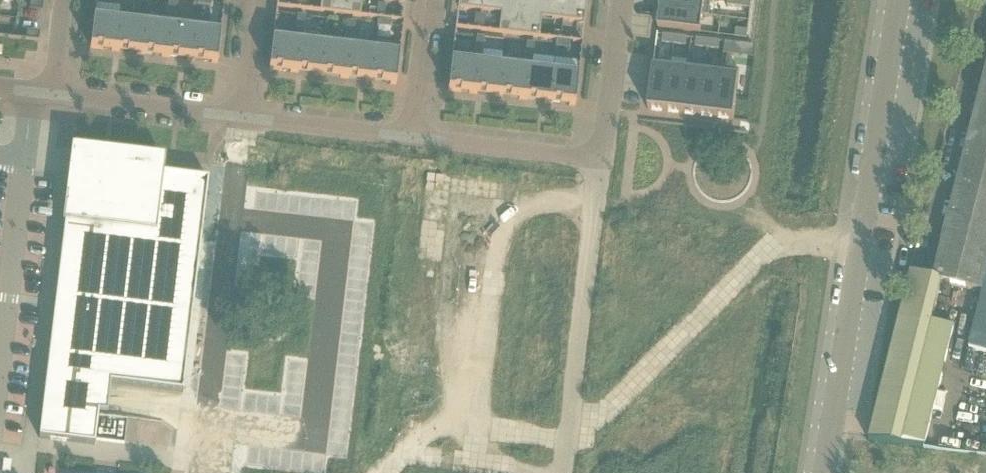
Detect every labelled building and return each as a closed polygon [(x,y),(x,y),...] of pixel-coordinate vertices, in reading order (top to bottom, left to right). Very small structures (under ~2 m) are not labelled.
[(169,0),(167,13),(175,14),(176,1),(169,0)] [(296,8),(304,9),(305,0),(297,0),(296,8)] [(342,0),(321,0),(319,12),(340,15),(342,0)] [(340,15),(360,17),(362,0),(342,0),(340,15)] [(523,0),(459,0),(458,8),(501,14),(498,33),(519,36),(523,0)] [(519,36),(539,38),(541,19),(584,24),(587,3),(563,0),(523,0),(519,36)] [(711,1),(700,0),(661,0),(660,12),(709,18),(711,1)] [(727,7),(739,9),(740,1),(733,0),(728,0),(727,7)] [(740,1),(739,9),(751,10),(752,2),(740,1)] [(30,2),(29,10),(42,11),(43,3),(30,2)] [(376,17),(384,18),(385,6),(378,5),(376,17)] [(117,7),(116,19),(120,20),(123,20),(125,8),(117,7)] [(709,19),(709,18),(660,12),(658,30),(701,35),(703,18),(709,19)] [(167,13),(166,25),(170,26),(173,26),(175,14),(167,13)] [(296,28),(304,29),(305,17),(297,16),(296,28)] [(90,49),(111,51),(116,52),(120,20),(116,19),(94,17),(90,49)] [(474,29),(483,30),(485,18),(476,17),(474,29)] [(378,19),(377,27),(389,29),(390,21),(378,19)] [(120,20),(116,52),(141,55),(145,23),(123,20),(120,20)] [(347,22),(346,34),(354,35),(355,23),(347,22)] [(166,25),(145,23),(141,55),(166,58),(170,26),(166,25)] [(195,29),(173,26),(170,26),(166,58),(191,61),(195,29)] [(294,41),(299,41),(302,42),(304,29),(296,28),(294,41)] [(221,32),(219,32),(195,29),(191,61),(217,64),(221,32)] [(736,31),(735,39),(747,41),(748,33),(736,31)] [(27,32),(26,40),(38,42),(39,33),(27,32)] [(354,35),(346,34),(344,47),(349,47),(352,47),(354,35)] [(475,49),(483,50),(484,38),(477,37),(475,49)] [(663,37),(662,45),(674,46),(675,38),(663,37)] [(269,70),(290,72),(295,73),(299,41),(294,41),(273,38),(269,70)] [(675,38),(674,46),(686,48),(687,40),(675,38)] [(299,41),(295,73),(320,76),(324,44),(302,42),(299,41)] [(557,41),(556,49),(568,50),(569,42),(557,41)] [(696,41),(695,49),(707,50),(708,42),(696,41)] [(708,42),(707,50),(719,52),(720,44),(708,42)] [(525,55),(533,56),(535,44),(527,43),(525,55)] [(324,44),(320,76),(345,79),(349,47),(344,47),(324,44)] [(725,45),(724,56),(734,57),(735,46),(725,45)] [(349,47),(345,79),(370,82),(374,50),(352,47),(349,47)] [(474,62),(477,62),(481,63),(483,50),(475,49),(474,62)] [(370,82),(390,84),(396,85),(400,53),(374,50),(370,82)] [(533,56),(525,55),(524,68),(527,68),(532,69),(533,56)] [(448,91),(474,94),(477,62),(474,62),(452,59),(448,91)] [(477,62),(474,94),(499,97),(502,65),(481,63),(477,62)] [(499,97),(524,100),(527,68),(524,68),(502,65),(499,97)] [(683,116),(688,67),(687,67),(686,73),(671,71),(666,114),(683,116)] [(699,118),(705,69),(688,67),(683,116),(699,118)] [(524,100),(549,103),(552,71),(532,69),(527,68),(524,100)] [(666,114),(671,71),(653,69),(648,112),(666,114)] [(716,120),(722,71),(705,69),(699,118),(716,120)] [(552,71),(549,103),(574,106),(578,75),(552,71)] [(740,73),(722,71),(716,120),(734,122),(740,73)] [(985,280),(985,73),(934,279),(942,282),(983,293),(985,280)] [(65,224),(39,439),(94,445),(102,383),(182,393),(201,241),(202,241),(210,180),(70,163),(63,224),(65,224)] [(955,328),(932,322),(942,282),(934,279),(911,273),(876,411),(869,442),(901,446),(925,449),(955,328)]
